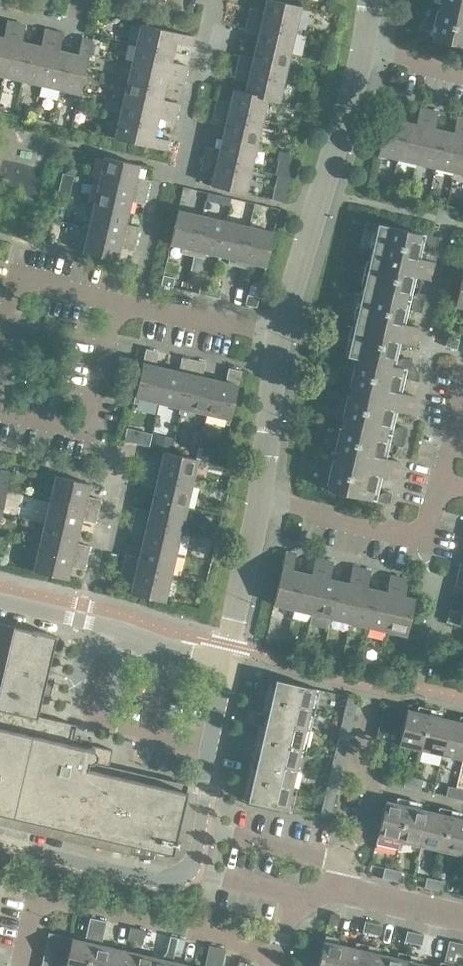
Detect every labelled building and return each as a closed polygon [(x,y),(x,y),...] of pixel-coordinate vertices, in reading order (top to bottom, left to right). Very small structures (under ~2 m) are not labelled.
[(275,0),(266,0),(263,14),(258,13),(258,10),(249,8),(247,19),(301,32),(302,30),(296,28),(301,6),(275,0)] [(432,39),(462,47),(462,0),(441,0),(432,39)] [(301,34),(301,32),(247,19),(244,32),(253,34),(253,31),(259,32),(256,46),(290,54),(294,33),(301,34)] [(17,23),(7,21),(3,37),(0,36),(0,75),(4,76),(17,23)] [(23,81),(32,44),(22,41),(25,25),(17,23),(4,76),(23,81)] [(192,47),(194,36),(141,24),(137,44),(173,52),(175,42),(192,47)] [(42,85),(54,32),(44,29),(41,46),(32,44),(23,81),(42,85)] [(60,89),(69,52),(59,50),(63,34),(54,32),(42,85),(60,89)] [(78,54),(69,52),(60,89),(80,94),(89,53),(92,40),(82,38),(78,54)] [(171,62),(173,52),(137,44),(132,62),(185,75),(188,65),(171,62)] [(285,75),(290,54),(256,46),(252,61),(247,59),(248,57),(239,55),(236,66),(290,79),(291,77),(285,75)] [(183,84),(185,75),(132,62),(128,81),(164,89),(167,80),(183,84)] [(290,81),(290,79),(236,66),(233,78),(242,80),(243,78),(248,79),(245,92),(279,100),(284,80),(290,81)] [(162,99),(164,89),(128,81),(124,100),(177,112),(179,103),(162,99)] [(279,102),(279,100),(245,92),(233,90),(230,104),(225,103),(225,101),(216,99),(213,111),(268,124),(268,121),(262,119),(267,99),(279,102)] [(174,122),(177,112),(124,100),(119,118),(156,127),(158,118),(174,122)] [(396,158),(405,121),(397,119),(401,103),(391,100),(378,154),(396,158)] [(416,163),(429,109),(420,107),(416,124),(405,121),(396,158),(416,163)] [(435,167),(444,130),(435,128),(438,111),(429,109),(416,163),(435,167)] [(267,126),(268,124),(213,111),(211,123),(219,125),(220,122),(226,123),(222,138),(256,146),(261,124),(267,126)] [(462,131),(462,117),(457,116),(453,132),(444,130),(435,167),(454,171),(462,131)] [(154,136),(156,127),(119,118),(115,138),(168,150),(170,140),(154,136)] [(454,171),(462,173),(462,131),(454,171)] [(251,167),(256,146),(222,138),(219,152),(214,151),(214,148),(205,146),(202,158),(257,171),(257,168),(251,167)] [(281,151),(279,160),(290,163),(292,154),(281,151)] [(135,180),(139,164),(105,156),(100,178),(94,177),(94,180),(147,192),(150,180),(141,178),(140,181),(135,180)] [(256,173),(257,171),(202,158),(200,169),(209,171),(209,169),(215,170),(211,186),(245,194),(250,171),(256,173)] [(69,198),(74,176),(63,174),(58,196),(69,198)] [(144,204),(147,192),(94,180),(93,182),(99,183),(94,205),(128,212),(131,198),(136,200),(136,202),(144,204)] [(124,227),(128,212),(94,205),(89,226),(83,224),(83,227),(136,239),(139,227),(130,225),(129,228),(124,227)] [(270,207),(267,217),(277,219),(279,209),(270,207)] [(193,255),(202,215),(178,209),(170,244),(185,247),(184,252),(181,252),(181,253),(193,255)] [(217,255),(225,220),(202,215),(193,255),(205,258),(205,257),(203,257),(204,251),(217,255)] [(239,266),(249,226),(225,220),(217,255),(231,258),(230,263),(228,263),(228,264),(239,266)] [(378,223),(362,289),(405,299),(410,300),(423,303),(425,294),(418,292),(411,295),(416,276),(430,279),(434,262),(420,258),(425,239),(428,245),(436,247),(438,237),(426,234),(378,223)] [(274,232),(249,226),(239,266),(251,269),(252,268),(249,267),(251,262),(266,266),(274,232)] [(133,251),(136,239),(83,227),(82,229),(88,231),(83,252),(117,260),(120,245),(125,246),(125,249),(133,251)] [(462,271),(455,305),(462,307),(462,271)] [(174,277),(163,274),(161,284),(172,287),(173,286),(174,277)] [(208,296),(211,286),(200,283),(198,293),(208,296)] [(221,288),(211,286),(208,296),(219,298),(221,288)] [(410,300),(405,299),(362,289),(347,355),(359,358),(401,368),(402,367),(407,368),(407,369),(418,372),(410,359),(403,357),(396,361),(401,342),(415,345),(419,327),(405,324),(409,304),(413,310),(421,312),(423,303),(410,300)] [(256,307),(258,297),(247,294),(245,304),(256,307)] [(459,339),(447,336),(445,346),(456,349),(459,339)] [(159,402),(167,368),(153,365),(154,359),(157,360),(159,351),(146,348),(133,402),(137,403),(138,397),(159,402)] [(181,413),(194,359),(182,357),(180,366),(182,366),(181,371),(167,368),(159,402),(180,407),(179,413),(181,413)] [(402,367),(401,368),(359,358),(344,422),(386,432),(391,434),(404,437),(406,428),(399,426),(392,429),(397,410),(411,413),(415,396),(401,392),(406,374),(410,379),(417,381),(419,374),(418,372),(407,369),(407,368),(402,367)] [(206,413),(214,379),(199,375),(201,370),(203,371),(205,362),(194,359),(181,413),(183,414),(185,408),(206,413)] [(229,424),(242,370),(229,367),(227,377),(229,377),(228,382),(214,379),(206,413),(227,418),(226,424),(229,424)] [(391,434),(386,432),(344,422),(328,489),(389,503),(391,493),(383,491),(377,495),(381,476),(396,479),(400,461),(386,458),(390,438),(394,444),(402,446),(404,437),(391,434)] [(141,430),(138,444),(149,447),(152,433),(141,430)] [(197,459),(164,451),(160,466),(155,465),(155,462),(146,460),(144,472),(197,485),(198,482),(192,481),(197,459)] [(11,473),(0,471),(0,472),(0,517),(11,473)] [(197,487),(197,485),(144,472),(141,484),(150,485),(151,483),(156,485),(152,499),(186,507),(191,485),(197,487)] [(45,496),(44,499),(98,511),(100,499),(92,497),(91,499),(86,498),(89,483),(55,476),(51,498),(45,496)] [(95,522),(98,511),(44,499),(43,501),(50,502),(45,523),(78,531),(82,517),(87,518),(86,520),(95,522)] [(181,528),(186,507),(152,499),(149,513),(144,512),(144,509),(136,507),(133,519),(187,532),(187,529),(181,528)] [(186,534),(187,532),(133,519),(130,531),(139,533),(139,530),(145,532),(141,546),(175,553),(180,532),(186,534)] [(75,545),(78,531),(45,523),(40,544),(34,543),(33,546),(87,558),(90,546),(81,544),(80,546),(75,545)] [(84,569),(87,558),(33,546),(33,548),(38,549),(33,571),(67,578),(71,563),(76,564),(75,567),(84,569)] [(171,574),(175,553),(141,546),(138,560),(133,558),(134,556),(125,554),(122,566),(176,578),(176,576),(171,574)] [(293,608),(301,572),(292,570),(296,553),(285,550),(273,604),(293,608)] [(312,613),(324,559),(315,557),(311,574),(301,572),(293,608),(312,613)] [(330,617),(339,581),(330,578),(333,562),(324,559),(312,613),(330,617)] [(175,580),(176,578),(122,566),(119,577),(128,579),(129,577),(134,578),(130,593),(164,601),(169,579),(175,580)] [(349,621),(361,568),(352,566),(348,583),(339,581),(330,617),(349,621)] [(368,626),(376,589),(367,587),(371,570),(361,568),(349,621),(368,626)] [(457,573),(455,585),(462,587),(462,575),(457,573)] [(386,630),(399,577),(390,575),(386,591),(376,589),(368,626),(386,630)] [(408,579),(399,577),(386,630),(406,634),(415,598),(404,596),(408,579)] [(462,615),(457,613),(458,611),(449,609),(446,622),(462,626),(462,614),(462,615)] [(4,668),(0,684),(0,824),(153,860),(156,850),(173,854),(175,845),(178,846),(179,840),(176,839),(187,791),(189,784),(109,766),(111,759),(98,756),(98,754),(95,749),(72,744),(76,725),(37,716),(56,635),(0,622),(0,667),(4,668)] [(292,810),(320,689),(270,677),(268,687),(274,688),(268,712),(262,711),(262,712),(248,709),(245,721),(259,724),(259,726),(265,728),(259,751),(253,750),(249,767),(255,768),(250,791),(244,789),(242,799),(292,810)] [(356,709),(358,699),(348,697),(346,706),(356,709)] [(404,721),(407,709),(384,704),(381,716),(404,721)] [(354,719),(356,709),(346,706),(343,716),(354,719)] [(421,749),(431,708),(422,706),(421,712),(407,709),(404,721),(402,732),(399,744),(421,749)] [(442,754),(450,719),(438,716),(439,710),(431,708),(421,749),(442,754)] [(351,729),(354,719),(343,716),(341,726),(351,729)] [(402,732),(404,721),(381,716),(379,727),(402,732)] [(462,722),(450,719),(442,754),(462,759),(462,722)] [(349,739),(351,729),(341,726),(339,736),(349,739)] [(399,744),(402,732),(379,727),(376,738),(399,744)] [(347,749),(349,739),(339,736),(336,746),(347,749)] [(344,759),(347,749),(336,746),(334,756),(344,759)] [(342,769),(344,759),(334,756),(332,766),(342,769)] [(340,779),(342,769),(332,766),(330,776),(340,779)] [(337,789),(340,779),(330,776),(327,786),(337,789)] [(412,788),(415,778),(406,776),(404,786),(412,788)] [(423,780),(415,778),(412,788),(421,790),(423,780)] [(335,799),(337,789),(327,786),(325,796),(335,799)] [(454,798),(457,788),(448,786),(446,796),(454,798)] [(457,788),(454,798),(462,800),(462,798),(462,789),(457,788)] [(333,808),(335,799),(325,796),(323,806),(333,808)] [(398,849),(400,840),(409,800),(401,798),(400,804),(386,801),(376,843),(398,849)] [(421,845),(429,811),(417,808),(418,802),(409,800),(400,840),(421,845)] [(330,818),(333,808),(323,806),(320,816),(330,818)] [(442,850),(452,810),(443,808),(442,814),(429,811),(421,845),(442,850)] [(459,817),(460,811),(452,810),(442,850),(462,855),(462,818),(459,817)] [(391,880),(393,869),(385,867),(383,878),(391,880)] [(402,871),(393,869),(391,880),(399,881),(402,871)] [(433,889),(435,879),(427,877),(425,887),(433,889)] [(444,881),(435,879),(433,889),(441,891),(444,881)] [(338,925),(340,915),(331,913),(329,923),(338,925)] [(93,943),(98,919),(91,917),(88,931),(90,931),(89,937),(86,938),(85,941),(72,938),(69,950),(67,961),(66,965),(88,965),(93,943)] [(113,947),(103,945),(106,934),(103,933),(106,921),(98,919),(93,943),(88,965),(109,965),(113,947)] [(371,933),(374,923),(365,921),(363,931),(371,933)] [(380,935),(382,925),(374,923),(371,933),(380,935)] [(135,942),(138,928),(131,927),(127,940),(135,942)] [(146,930),(138,928),(135,942),(143,944),(146,930)] [(414,943),(416,933),(407,931),(405,941),(414,943)] [(69,950),(72,938),(49,933),(46,944),(69,950)] [(422,945),(424,935),(416,933),(414,943),(422,945)] [(346,946),(334,943),(335,937),(325,935),(318,965),(342,965),(346,946)] [(172,961),(175,951),(178,938),(170,936),(167,949),(168,949),(168,951),(165,956),(164,959),(153,957),(151,965),(171,965),(172,961)] [(185,939),(178,938),(175,951),(182,953),(185,939)] [(456,952),(458,942),(450,940),(447,951),(456,952)] [(369,945),(360,943),(359,949),(346,946),(342,965),(364,965),(369,945)] [(67,961),(69,950),(46,944),(44,955),(67,961)] [(218,947),(210,945),(207,958),(209,959),(209,961),(205,965),(204,965),(213,965),(218,947)] [(388,956),(376,953),(377,947),(369,945),(364,965),(386,965),(388,956)] [(133,952),(113,947),(109,965),(130,965),(133,952)] [(219,963),(220,961),(222,962),(225,949),(218,947),(213,965),(220,965),(219,963)] [(453,964),(456,953),(456,952),(447,951),(444,965),(452,965),(453,964)] [(153,957),(133,952),(130,965),(151,965),(153,957)] [(411,954),(402,952),(401,959),(388,956),(386,965),(408,965),(411,954)] [(430,965),(418,962),(419,956),(411,954),(408,965),(430,965)] [(67,961),(44,955),(41,965),(66,965),(67,961)]
